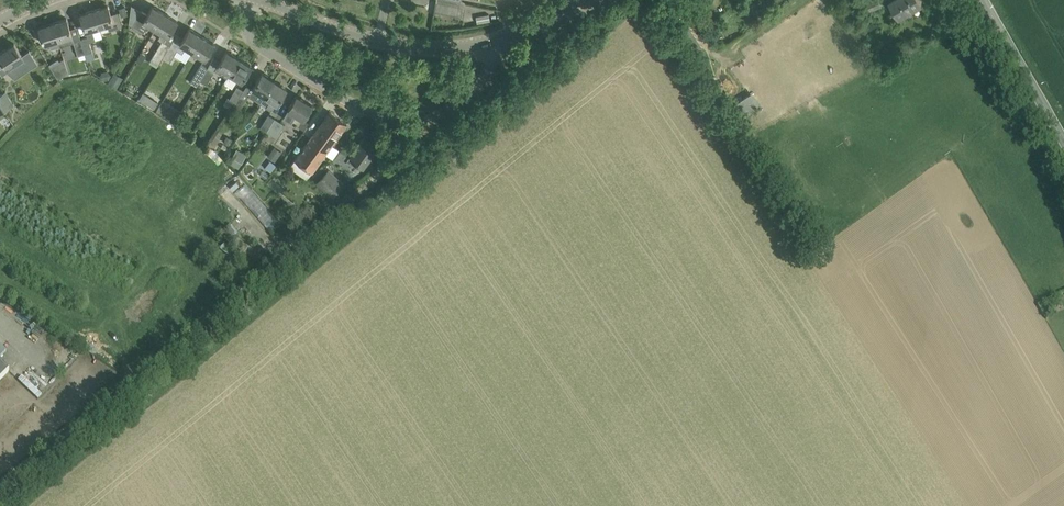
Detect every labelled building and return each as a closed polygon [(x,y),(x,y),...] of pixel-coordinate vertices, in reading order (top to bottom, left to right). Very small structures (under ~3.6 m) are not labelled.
[(868,2),(872,10),(883,4),(881,0),(872,0),(868,2)] [(891,0),(901,16),(923,3),(921,0),(892,0),(891,0)] [(109,29),(115,28),(122,25),(117,12),(111,14),(108,4),(94,9),(99,26),(107,23),(109,29)] [(143,32),(148,23),(155,28),(165,12),(152,5),(147,13),(141,10),(132,25),(143,32)] [(127,14),(125,6),(118,8),(121,16),(127,14)] [(81,39),(85,53),(92,50),(89,41),(95,39),(92,28),(99,26),(94,9),(80,13),(88,36),(81,39)] [(170,45),(164,42),(177,20),(165,12),(155,28),(162,32),(158,38),(162,40),(150,59),(158,64),(162,57),(163,58),(170,45)] [(491,20),(490,18),(489,14),(476,16),(477,20),(478,23),(491,20)] [(74,41),(72,34),(67,17),(53,22),(58,39),(65,37),(67,43),(73,41),(74,41)] [(39,26),(44,43),(49,42),(51,48),(60,45),(58,39),(53,22),(39,26)] [(189,28),(176,49),(177,49),(182,53),(186,46),(192,50),(202,35),(189,28)] [(192,50),(193,50),(204,57),(205,58),(214,43),(202,35),(192,50)] [(78,55),(85,53),(81,39),(74,41),(73,41),(78,55)] [(9,62),(18,76),(38,63),(29,50),(22,55),(14,43),(0,52),(0,68),(9,62)] [(170,45),(163,58),(169,62),(177,49),(176,49),(170,45)] [(226,50),(224,55),(214,69),(227,77),(239,58),(226,50)] [(49,64),(54,72),(58,79),(68,70),(63,58),(60,60),(58,58),(49,64)] [(251,65),(239,58),(227,77),(224,81),(232,86),(238,78),(242,81),(251,65)] [(199,80),(207,67),(201,63),(190,81),(196,85),(199,80)] [(207,67),(199,80),(196,85),(200,80),(201,80),(198,85),(206,90),(209,85),(206,83),(213,71),(207,67)] [(252,87),(248,94),(242,91),(235,101),(232,107),(238,111),(249,95),(253,98),(257,92),(265,97),(275,80),(262,72),(252,87)] [(111,76),(108,82),(107,83),(117,88),(121,81),(111,76)] [(266,106),(272,110),(287,88),(275,80),(265,97),(270,100),(266,106)] [(237,85),(229,97),(235,101),(242,91),(243,89),(237,85)] [(134,92),(127,88),(124,92),(124,93),(131,97),(134,92)] [(10,106),(14,104),(5,91),(0,94),(0,104),(4,111),(10,106)] [(153,98),(142,92),(139,98),(150,104),(154,107),(158,100),(153,98)] [(750,94),(740,101),(749,113),(759,105),(750,94)] [(283,117),(292,122),(299,125),(305,115),(312,104),(297,95),(283,117)] [(330,110),(296,158),(313,170),(347,123),(330,110)] [(268,130),(275,118),(268,114),(260,127),(267,131),(267,130),(268,130)] [(267,131),(277,137),(285,124),(275,118),(268,130),(267,130),(267,131)] [(230,144),(232,138),(226,136),(224,142),(230,144)] [(365,136),(349,157),(364,167),(379,146),(365,136)] [(275,161),(281,151),(274,146),(267,156),(275,161)] [(241,161),(234,156),(231,162),(238,166),(241,161)] [(274,169),(277,165),(270,160),(265,167),(272,172),(274,169)] [(332,196),(344,182),(328,167),(315,181),(332,196)] [(267,181),(279,191),(283,186),(271,176),(267,181)] [(236,191),(269,230),(279,222),(245,183),(236,191)] [(10,368),(0,359),(0,380),(10,368)]
